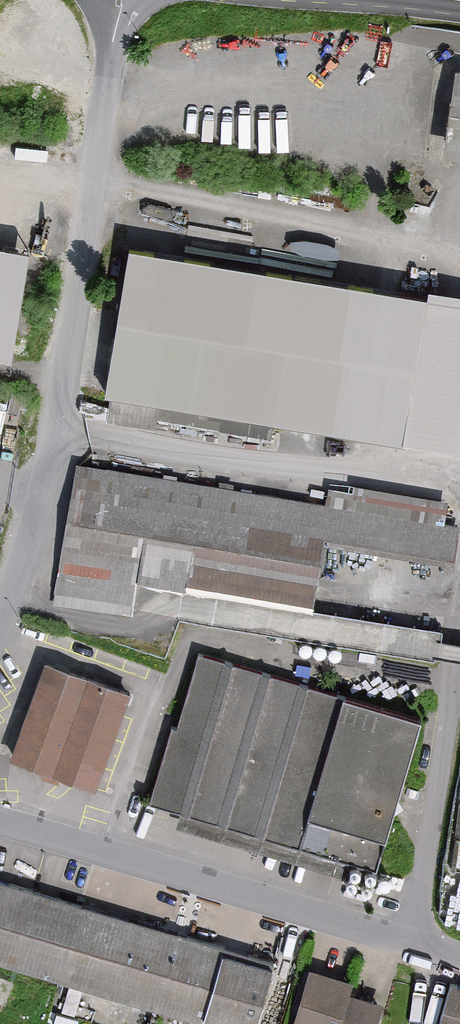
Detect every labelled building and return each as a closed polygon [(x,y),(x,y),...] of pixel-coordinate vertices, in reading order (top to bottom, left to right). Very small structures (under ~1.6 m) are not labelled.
[(459,161),(459,74),(446,159),(459,161)] [(27,240),(0,236),(0,351),(10,353),(27,240)] [(328,437),(350,289),(127,256),(104,404),(328,437)] [(403,395),(394,452),(456,462),(459,437),(459,430),(442,427),(446,402),(403,395)] [(395,417),(337,408),(332,440),(390,449),(395,417)] [(324,511),(76,468),(52,612),(130,625),(136,590),(187,598),(189,590),(314,612),(325,546),(451,568),(457,534),(444,532),(448,507),(328,487),(324,511)] [(420,726),(198,659),(176,733),(170,731),(147,806),(375,874),(420,726)] [(94,795),(130,698),(45,666),(9,763),(28,770),(76,788),(94,795)] [(273,965),(210,947),(39,896),(0,885),(0,965),(200,1023),(256,1023),(273,965)] [(309,973),(293,1023),(377,1023),(382,1008),(367,1004),(349,999),(353,987),(330,980),(309,973)] [(449,988),(438,1023),(459,1023),(459,991),(449,988)]
